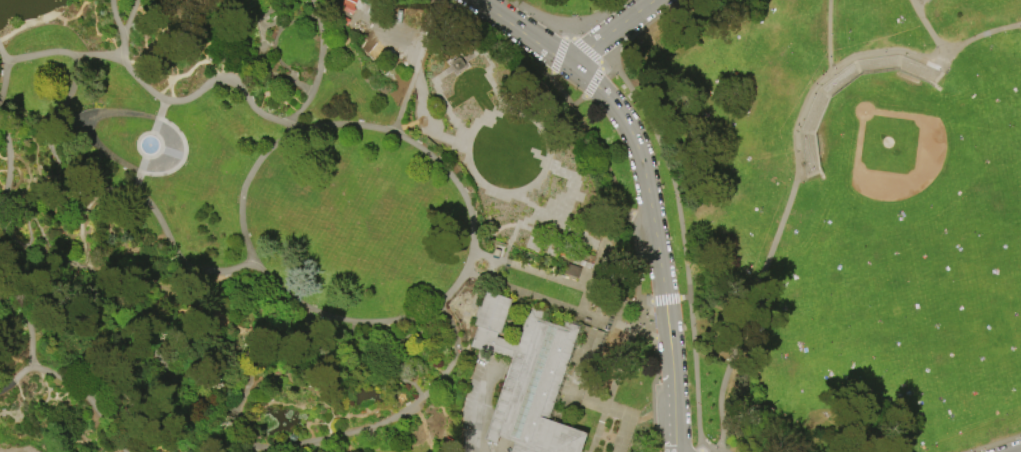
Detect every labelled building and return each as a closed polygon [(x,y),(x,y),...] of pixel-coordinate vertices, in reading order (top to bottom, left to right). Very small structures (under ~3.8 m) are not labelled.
[(357,31),(367,3),(359,0),(343,0),(340,11),(352,15),(347,28),(357,31)] [(448,62),(454,71),(464,65),(457,55),(448,62)] [(492,248),(490,257),(496,259),(499,250),(492,248)] [(561,273),(564,263),(579,267),(576,277),(561,273)] [(586,433),(570,427),(546,419),(556,390),(578,326),(562,321),(561,326),(539,319),(542,311),(528,306),(515,343),(494,336),(495,334),(495,333),(499,334),(511,299),(484,290),(479,306),(477,305),(473,317),(475,317),(472,324),(475,325),(468,346),(489,353),(490,351),(510,358),(482,439),(495,443),(497,436),(512,441),(508,451),(580,451),(586,433)] [(311,347),(328,349),(327,356),(310,354),(311,349),(311,347)]
